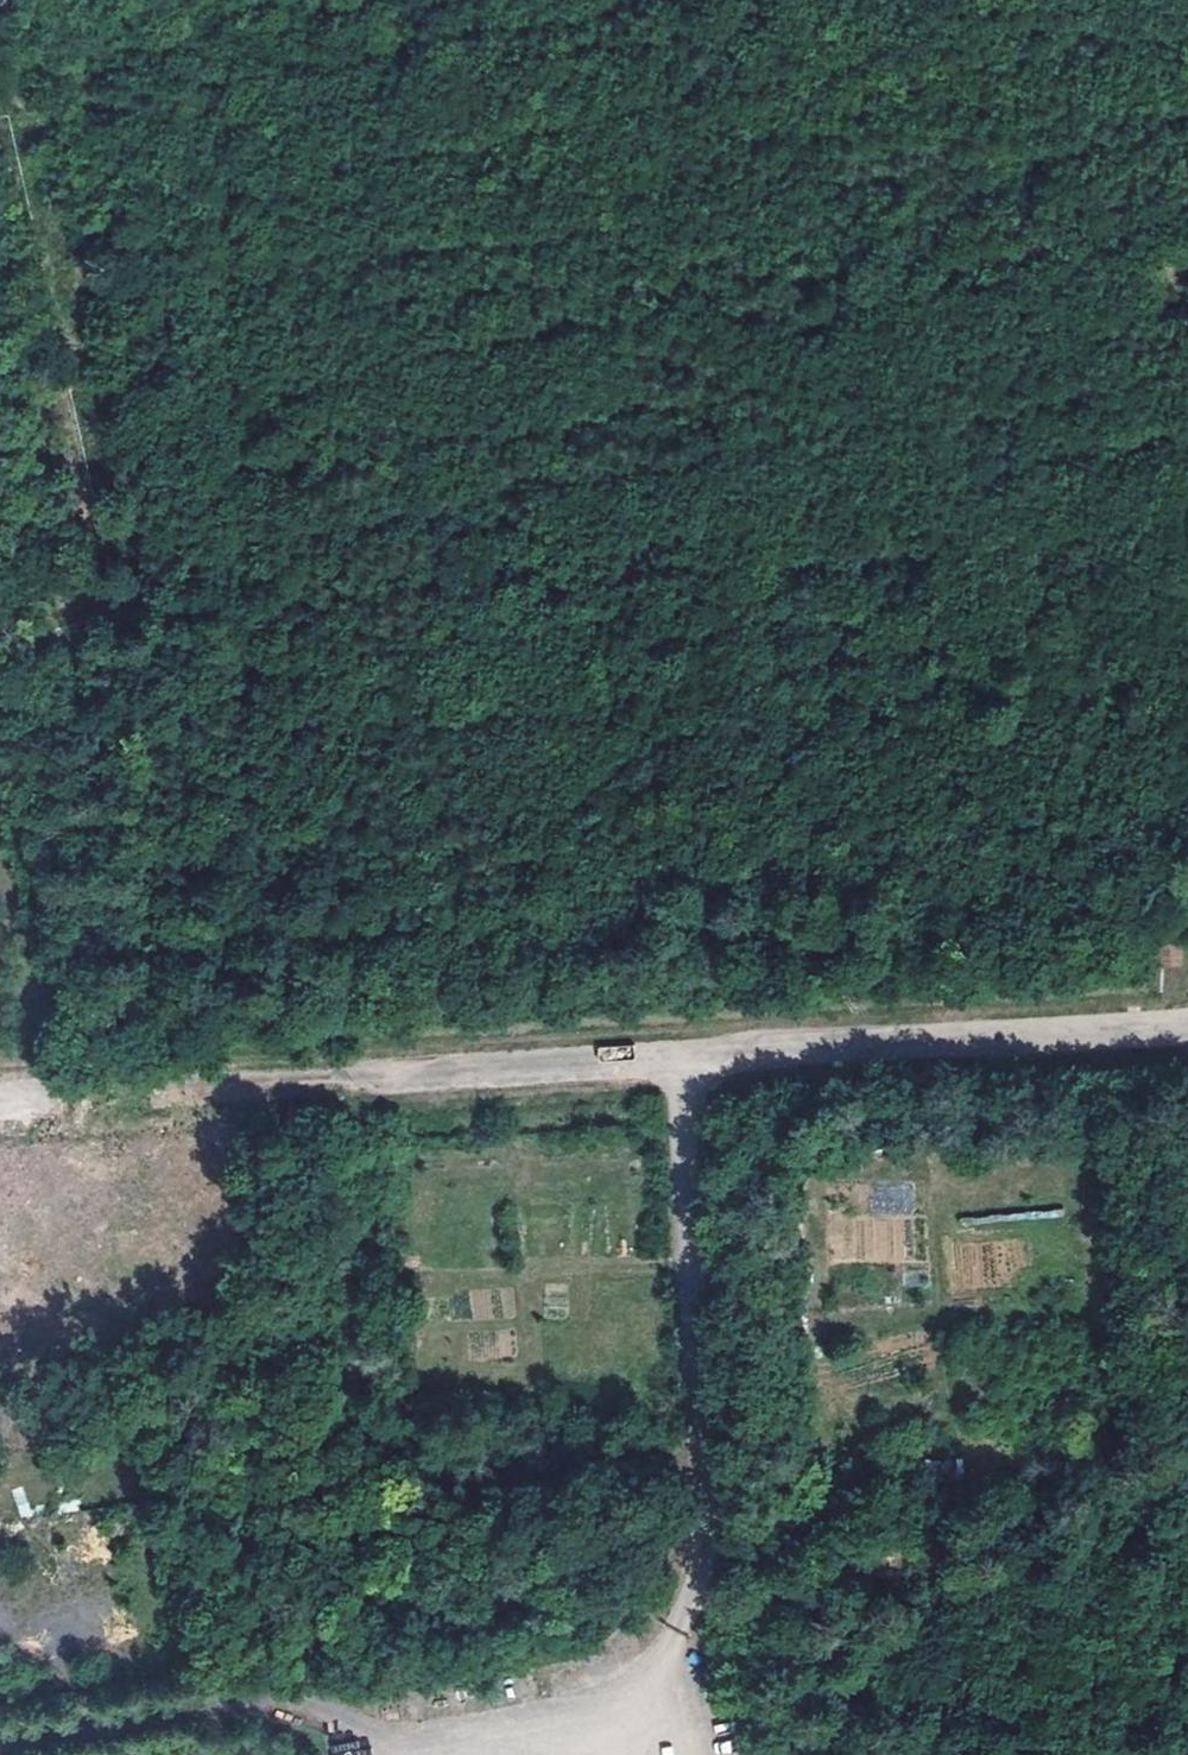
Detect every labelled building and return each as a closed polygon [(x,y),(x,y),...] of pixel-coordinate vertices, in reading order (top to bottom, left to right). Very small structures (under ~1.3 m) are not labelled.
[(1183,935),(1160,935),(1161,963),(1184,963),(1183,935)]
